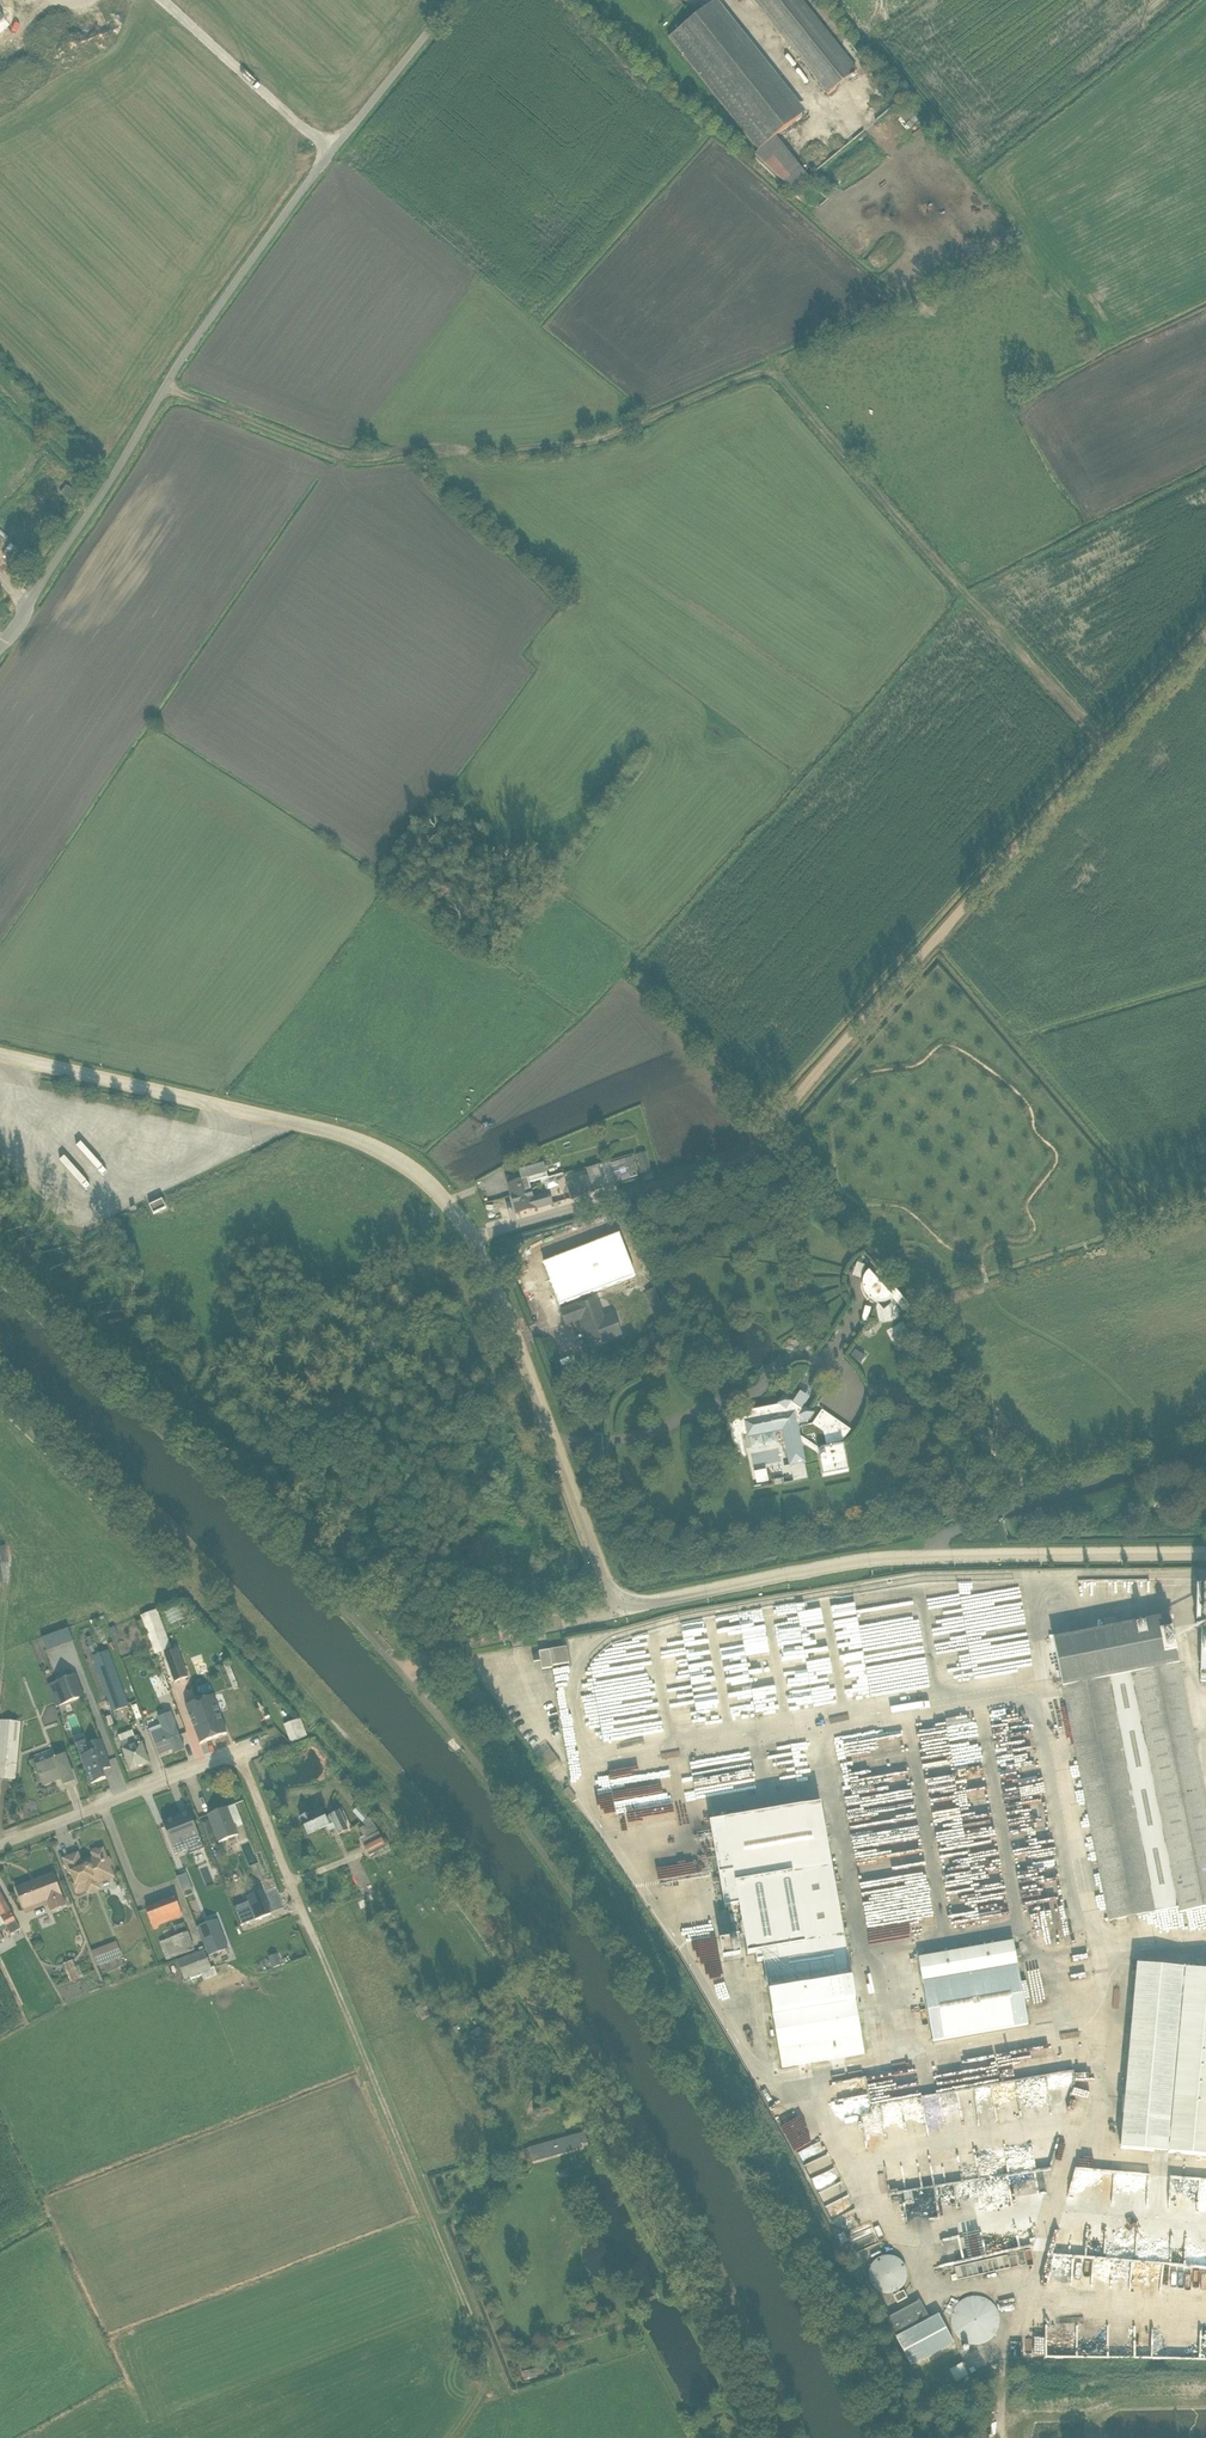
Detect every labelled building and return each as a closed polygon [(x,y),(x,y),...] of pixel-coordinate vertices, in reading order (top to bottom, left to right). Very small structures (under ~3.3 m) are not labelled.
[(828,95),(856,71),(801,0),(752,0),(828,95)] [(805,113),(717,1),(667,39),(758,151),(776,137),(805,113)] [(809,178),(776,137),(758,151),(754,154),(792,191),(809,178)] [(13,556),(14,556),(18,550),(11,544),(6,551),(3,556),(10,561),(13,556)] [(650,1171),(646,1153),(636,1155),(641,1174),(650,1171)] [(633,1157),(627,1158),(629,1175),(635,1174),(633,1157)] [(506,1178),(511,1196),(531,1191),(529,1184),(540,1180),(541,1184),(543,1183),(555,1178),(563,1175),(563,1174),(548,1178),(544,1164),(518,1171),(519,1174),(506,1178)] [(573,1181),(578,1197),(594,1192),(588,1176),(573,1181)] [(559,1187),(555,1178),(543,1183),(547,1191),(559,1187)] [(516,1215),(552,1205),(549,1193),(533,1198),(531,1191),(511,1196),(516,1215)] [(154,1214),(166,1208),(162,1200),(150,1206),(154,1214)] [(865,1265),(856,1262),(852,1276),(860,1279),(865,1265)] [(873,1275),(869,1271),(866,1273),(864,1276),(863,1280),(862,1283),(862,1287),(863,1290),(864,1293),(866,1296),(869,1299),(873,1301),(876,1302),(880,1302),(884,1302),(887,1301),(892,1298),(904,1311),(910,1305),(878,1270),(873,1275)] [(641,1287),(648,1284),(643,1273),(636,1275),(641,1287)] [(550,1285),(556,1302),(582,1293),(576,1275),(550,1285)] [(645,1292),(658,1329),(669,1326),(654,1289),(645,1292)] [(613,1342),(623,1338),(614,1313),(604,1317),(598,1299),(578,1306),(577,1304),(560,1311),(566,1327),(580,1322),(591,1350),(613,1342)] [(855,1355),(862,1359),(870,1345),(864,1341),(855,1355)] [(793,1482),(808,1479),(805,1463),(806,1463),(801,1443),(819,1454),(823,1476),(849,1471),(843,1445),(820,1450),(800,1436),(798,1423),(799,1423),(798,1421),(801,1418),(807,1422),(813,1413),(804,1407),(802,1410),(791,1403),(792,1402),(783,1396),(777,1405),(779,1406),(746,1412),(739,1417),(735,1422),(732,1427),(732,1429),(731,1436),(733,1444),(739,1452),(746,1457),(747,1457),(743,1437),(746,1436),(746,1438),(749,1437),(751,1449),(776,1444),(774,1433),(782,1431),(789,1466),(784,1467),(786,1474),(792,1473),(793,1482)] [(850,1429),(822,1410),(812,1424),(808,1424),(807,1422),(801,1424),(803,1436),(815,1434),(817,1445),(842,1441),(850,1429)] [(757,1484),(768,1482),(766,1469),(754,1472),(757,1484)] [(10,1583),(5,1546),(0,1547),(0,1584),(10,1583)] [(836,1626),(841,1677),(868,1674),(870,1696),(884,1688),(876,1684),(881,1673),(892,1672),(888,1637),(906,1669),(925,1659),(908,1652),(908,1651),(896,1629),(890,1629),(889,1620),(899,1598),(900,1609),(909,1608),(905,1618),(901,1610),(902,1623),(906,1621),(908,1633),(916,1614),(904,1591),(855,1596),(857,1611),(844,1618),(848,1625),(836,1626)] [(164,1611),(170,1623),(185,1616),(180,1604),(164,1611)] [(785,1613),(773,1615),(785,1683),(795,1681),(798,1696),(787,1698),(789,1706),(822,1700),(819,1698),(823,1693),(821,1685),(830,1684),(834,1679),(829,1675),(832,1671),(828,1644),(822,1645),(821,1639),(812,1631),(811,1631),(801,1623),(823,1619),(821,1606),(797,1610),(796,1604),(784,1606),(785,1613)] [(141,1616),(170,1693),(186,1687),(157,1610),(141,1616)] [(723,1624),(716,1625),(727,1699),(741,1697),(743,1714),(779,1709),(766,1619),(759,1620),(757,1610),(722,1615),(723,1624)] [(106,1715),(129,1707),(95,1615),(79,1621),(108,1700),(101,1703),(106,1715)] [(1205,1907),(1205,1803),(1169,1618),(1054,1640),(1108,1921),(1178,1907),(1179,1913),(1205,1907)] [(46,1652),(73,1642),(68,1629),(41,1639),(46,1652)] [(198,1637),(196,1632),(172,1640),(173,1642),(170,1643),(172,1647),(185,1642),(184,1642),(195,1638),(204,1665),(210,1663),(202,1641),(199,1642),(197,1637),(198,1637)] [(183,1658),(198,1653),(193,1641),(178,1646),(183,1658)] [(569,1664),(566,1648),(539,1652),(542,1670),(553,1668),(553,1666),(569,1664)] [(948,1654),(938,1656),(942,1678),(956,1676),(955,1670),(962,1669),(962,1671),(968,1670),(967,1663),(951,1666),(948,1654)] [(228,1690),(238,1686),(229,1664),(220,1668),(228,1690)] [(132,1677),(142,1673),(140,1667),(130,1670),(132,1677)] [(6,1682),(16,1679),(16,1680),(22,1678),(21,1674),(20,1674),(19,1670),(15,1672),(16,1676),(15,1676),(13,1670),(8,1672),(4,1673),(6,1682)] [(56,1707),(84,1697),(76,1675),(48,1686),(56,1707)] [(168,1707),(174,1705),(169,1693),(164,1695),(168,1707)] [(200,1745),(224,1736),(214,1708),(204,1712),(204,1713),(190,1717),(192,1723),(200,1745)] [(47,1720),(56,1717),(54,1711),(45,1714),(47,1720)] [(175,1754),(185,1750),(171,1713),(158,1718),(160,1726),(149,1729),(159,1755),(173,1750),(175,1754)] [(284,1725),(291,1743),(307,1736),(300,1719),(284,1725)] [(16,1781),(16,1780),(16,1779),(17,1770),(18,1770),(20,1748),(18,1748),(21,1722),(0,1720),(0,1725),(0,1799),(2,1779),(8,1779),(8,1780),(16,1781)] [(50,1744),(63,1739),(58,1725),(45,1730),(50,1744)] [(130,1770),(148,1764),(145,1754),(147,1750),(145,1746),(143,1745),(142,1743),(141,1743),(138,1735),(134,1737),(132,1731),(118,1736),(121,1742),(120,1742),(123,1750),(122,1750),(123,1753),(122,1753),(123,1759),(126,1758),(130,1770)] [(81,1757),(91,1785),(106,1779),(103,1771),(110,1768),(100,1740),(86,1745),(85,1741),(76,1744),(81,1757)] [(63,1785),(74,1781),(64,1755),(53,1759),(50,1750),(33,1756),(37,1765),(36,1765),(44,1785),(61,1779),(63,1785)] [(546,1768),(557,1760),(550,1750),(538,1759),(546,1768)] [(685,1794),(694,1792),(688,1761),(679,1763),(685,1794)] [(630,1772),(598,1777),(604,1813),(622,1810),(630,1854),(680,1845),(670,1785),(639,1790),(637,1775),(631,1776),(630,1772)] [(361,1794),(356,1788),(349,1794),(354,1800),(361,1794)] [(572,1803),(576,1800),(568,1789),(564,1792),(572,1803)] [(710,1821),(725,1906),(739,1904),(747,1951),(755,1950),(757,1960),(763,1960),(781,2068),(865,2054),(821,1803),(710,1821)] [(219,1843),(238,1836),(227,1808),(208,1815),(219,1843)] [(308,1836),(326,1827),(329,1832),(335,1829),(338,1836),(349,1831),(339,1811),(329,1816),(329,1817),(326,1818),(322,1810),(311,1815),(310,1813),(299,1818),(308,1836)] [(190,1854),(204,1849),(189,1813),(163,1823),(175,1854),(188,1849),(190,1854)] [(365,1826),(359,1830),(363,1836),(360,1838),(369,1856),(390,1846),(386,1839),(383,1841),(379,1833),(379,1832),(369,1818),(362,1822),(365,1826)] [(98,1884),(115,1878),(111,1866),(109,1858),(107,1859),(103,1849),(98,1851),(97,1850),(96,1850),(95,1850),(93,1851),(92,1852),(92,1854),(93,1858),(88,1860),(88,1861),(81,1864),(77,1854),(63,1859),(69,1874),(70,1873),(74,1885),(72,1885),(76,1895),(86,1892),(87,1895),(101,1889),(98,1884)] [(909,1921),(933,1917),(925,1867),(905,1871),(905,1870),(892,1872),(893,1878),(887,1879),(888,1884),(878,1886),(880,1902),(864,1905),(869,1937),(910,1930),(909,1921)] [(65,1906),(53,1874),(15,1888),(25,1914),(48,1905),(51,1912),(65,1906)] [(184,1898),(194,1895),(186,1874),(177,1878),(184,1898)] [(19,1930),(0,1894),(0,1917),(0,1932),(7,1928),(10,1934),(19,1930)] [(254,1896),(233,1903),(245,1933),(265,1925),(254,1896)] [(158,1927),(183,1917),(175,1897),(145,1908),(153,1930),(158,1928),(158,1927)] [(197,1928),(208,1957),(228,1949),(217,1920),(197,1928)] [(166,1961),(195,1950),(188,1932),(187,1932),(184,1924),(174,1927),(177,1936),(159,1943),(166,1961)] [(722,1958),(740,1956),(737,1938),(720,1941),(722,1958)] [(1012,1941),(918,1957),(933,2042),(1027,2025),(1012,1941)] [(115,1960),(122,1957),(116,1942),(92,1951),(98,1967),(110,1962),(111,1967),(117,1964),(115,1960)] [(211,1968),(204,1950),(177,1960),(184,1980),(201,1973),(203,1980),(217,1975),(214,1967),(211,1968)] [(78,1974),(81,1973),(78,1963),(74,1964),(73,1961),(64,1964),(70,1982),(79,1978),(78,1974)] [(1138,1965),(1119,2148),(1205,2156),(1205,1970),(1138,1965)] [(716,1989),(720,2003),(732,2000),(725,1974),(710,1978),(713,1990),(716,1989)] [(421,2020),(431,2016),(424,2003),(421,2005),(418,2000),(412,2003),(421,2020)] [(533,2164),(583,2150),(582,2145),(587,2144),(584,2132),(528,2148),(523,2150),(527,2164),(532,2163),(533,2164)] [(805,2163),(838,2241),(845,2238),(852,2253),(877,2242),(869,2223),(862,2226),(830,2152),(805,2163)] [(1107,2185),(1108,2185),(1107,2171),(1097,2171),(1098,2197),(1108,2196),(1107,2185)] [(1176,2221),(1205,2222),(1205,2208),(1196,2208),(1198,2178),(1179,2177),(1176,2221)] [(977,2183),(965,2184),(967,2202),(977,2200),(977,2203),(993,2201),(990,2178),(977,2180),(977,2183)] [(903,2191),(904,2199),(913,2198),(912,2190),(903,2191)] [(906,2278),(906,2274),(906,2271),(905,2268),(903,2265),(901,2262),(899,2260),(896,2258),(892,2257),(889,2257),(885,2257),(882,2258),(879,2259),(876,2261),(874,2264),(872,2267),(871,2270),(871,2273),(871,2277),(872,2280),(873,2284),(875,2286),(878,2289),(881,2291),(884,2292),(888,2292),(892,2292),(895,2291),(898,2289),(901,2287),(903,2284),(905,2281),(906,2278)] [(966,2263),(956,2266),(959,2276),(968,2274),(966,2263)] [(907,2298),(903,2291),(893,2296),(897,2303),(907,2298)] [(999,2326),(999,2320),(999,2315),(997,2311),(995,2307),(992,2304),(989,2301),(985,2299),(981,2297),(976,2297),(973,2297),(968,2298),(964,2300),(960,2303),(957,2306),(953,2314),(952,2319),(952,2324),(954,2329),(956,2333),(958,2336),(962,2339),(966,2342),(970,2343),(975,2344),(979,2344),(984,2342),(988,2340),(992,2337),(995,2334),(997,2330),(999,2326)] [(959,2302),(952,2298),(943,2313),(951,2318),(957,2306),(959,2302)] [(886,2318),(911,2366),(954,2343),(938,2314),(930,2318),(920,2300),(886,2318)] [(969,2376),(962,2363),(950,2370),(956,2382),(969,2376)] [(535,2369),(521,2372),(524,2381),(537,2377),(535,2369)]
